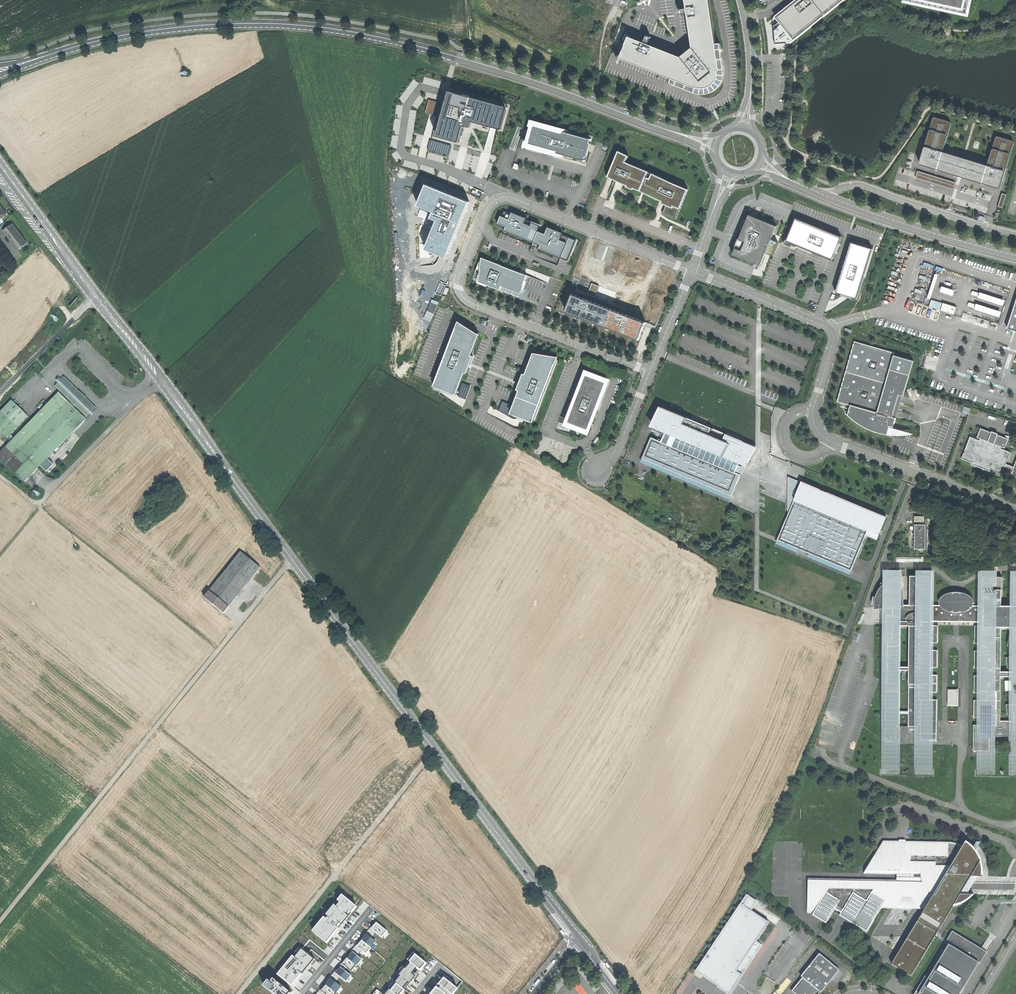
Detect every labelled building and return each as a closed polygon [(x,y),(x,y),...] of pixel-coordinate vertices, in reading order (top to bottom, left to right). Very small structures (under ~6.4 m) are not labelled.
[(629,37),(620,58),(672,79),(670,83),(676,85),(677,81),(697,89),(697,87),(700,88),(702,88),(705,88),(708,87),(711,86),(712,85),(714,83),(716,81),(717,79),(717,78),(718,76),(718,73),(718,71),(720,70),(717,50),(721,49),(720,43),(716,44),(709,0),(686,0),(687,9),(679,10),(680,15),(687,13),(693,48),(687,52),(681,57),(648,45),(651,37),(647,36),(644,43),(629,37)] [(778,18),(783,24),(774,31),(776,43),(788,43),(841,0),(801,0),(778,18)] [(905,1),(966,14),(969,0),(905,0),(905,1)] [(724,71),(721,49),(717,50),(720,70),(718,71),(718,73),(718,76),(717,78),(717,79),(716,81),(714,83),(712,85),(711,86),(708,87),(705,88),(702,88),(700,88),(697,87),(697,89),(677,81),(676,85),(695,93),(698,94),(701,94),(705,94),(708,94),(711,93),(714,91),(717,89),(719,87),(720,86),(722,83),(723,81),(724,79),(724,76),(724,74),(724,71)] [(503,128),(509,106),(452,91),(440,135),(461,140),(465,124),(472,126),(474,120),(503,128)] [(949,121),(936,117),(935,117),(934,117),(934,118),(933,118),(933,119),(920,161),(920,162),(920,163),(920,164),(921,165),(963,178),(998,188),(999,188),(1000,188),(1000,187),(1014,143),(1012,141),(998,136),(997,136),(997,137),(996,137),(996,138),(987,165),(943,152),(951,124),(951,123),(950,122),(949,121)] [(591,140),(570,134),(570,130),(561,128),(529,119),(528,125),(530,126),(528,132),(526,140),(524,139),(522,146),(554,155),(558,156),(563,157),(564,155),(585,161),(590,144),(591,140)] [(452,145),(432,139),(429,149),(449,155),(452,145)] [(628,156),(618,151),(608,177),(609,177),(611,178),(614,179),(616,180),(620,182),(623,184),(627,185),(626,187),(633,190),(633,188),(640,191),(644,193),(650,195),(650,197),(658,200),(658,199),(660,200),(662,201),(661,203),(665,204),(667,205),(664,213),(676,218),(680,209),(688,190),(675,184),(670,182),(652,174),(650,179),(645,178),(648,171),(631,165),(625,162),(628,156)] [(955,182),(919,171),(918,171),(917,171),(917,172),(916,177),(915,178),(916,178),(917,179),(953,190),(954,190),(954,189),(956,184),(956,183),(955,182)] [(470,202),(426,184),(417,206),(434,212),(432,218),(438,220),(426,249),(447,258),(470,202)] [(1007,195),(1002,193),(998,207),(1003,208),(1007,195)] [(510,213),(505,211),(503,216),(501,215),(498,223),(500,223),(499,226),(506,229),(505,230),(526,238),(534,242),(533,245),(540,248),(554,254),(555,254),(557,255),(561,257),(568,259),(568,260),(570,255),(576,240),(574,239),(563,234),(564,232),(556,229),(549,226),(548,228),(546,233),(539,230),(541,225),(533,222),(527,219),(528,218),(520,214),(513,211),(512,213),(510,213)] [(754,217),(751,216),(748,215),(746,220),(744,226),(732,255),(755,264),(757,265),(760,266),(768,247),(769,243),(772,235),(776,226),(754,217)] [(840,236),(796,219),(787,240),(831,258),(840,236)] [(9,239),(18,250),(27,242),(13,224),(6,229),(3,231),(9,239)] [(603,259),(607,244),(600,242),(595,257),(603,259)] [(873,249),(852,243),(837,291),(857,297),(873,249)] [(607,254),(613,256),(616,248),(610,245),(607,254)] [(528,276),(483,258),(480,282),(501,290),(503,287),(522,294),(528,276)] [(642,321),(571,293),(563,314),(634,341),(642,321)] [(932,299),(930,306),(955,314),(958,306),(932,299)] [(1008,330),(1015,332),(1015,303),(1008,330)] [(481,336),(460,323),(437,382),(435,387),(458,396),(463,382),(466,373),(468,374),(475,357),(473,356),(481,336)] [(856,341),(846,371),(886,383),(890,370),(891,370),(895,355),(896,353),(856,341)] [(559,358),(536,354),(527,375),(525,375),(519,391),(521,391),(512,414),(534,423),(559,358)] [(886,383),(846,371),(837,402),(850,405),(848,415),(851,418),(856,422),(863,426),(869,429),(876,432),(882,433),(888,435),(890,426),(894,427),(896,418),(892,417),(896,405),(899,395),(903,396),(914,361),(895,355),(891,370),(890,370),(886,383)] [(584,429),(589,431),(607,383),(586,374),(576,400),(567,423),(584,429)] [(60,392),(36,417),(0,454),(0,456),(26,481),(35,472),(87,419),(75,406),(60,392)] [(3,411),(19,426),(29,416),(13,400),(3,411)] [(503,401),(500,410),(511,414),(514,405),(503,401)] [(680,475),(732,496),(740,474),(735,473),(739,463),(742,465),(742,456),(742,444),(742,438),(727,431),(726,434),(705,425),(700,436),(696,435),(700,424),(663,409),(662,411),(661,411),(654,428),(666,433),(662,441),(659,439),(658,441),(651,438),(642,459),(680,475)] [(19,426),(3,411),(0,414),(0,429),(8,437),(19,426)] [(961,458),(971,462),(972,461),(973,461),(973,463),(982,466),(990,470),(991,468),(992,469),(992,470),(1002,474),(1004,468),(1005,468),(1008,470),(1010,470),(1012,471),(1010,475),(1015,477),(1015,460),(1014,467),(1006,464),(1010,452),(1000,448),(1001,446),(1004,448),(1008,439),(997,435),(998,433),(991,431),(991,432),(980,428),(977,437),(980,438),(979,440),(970,436),(964,451),(965,451),(965,453),(964,452),(961,458)] [(790,510),(777,540),(851,571),(866,535),(868,536),(877,540),(879,534),(878,534),(880,530),(880,531),(886,516),(801,481),(796,496),(793,494),(789,510),(790,510)] [(924,516),(914,516),(914,549),(927,549),(927,524),(924,524),(924,516)] [(206,597),(226,613),(263,567),(243,551),(206,597)] [(894,577),(890,579),(885,582),(881,585),(878,590),(876,594),(875,598),(874,603),(874,609),(892,607),(892,615),(886,614),(884,640),(886,640),(885,740),(887,740),(887,743),(900,743),(900,739),(897,739),(897,727),(899,727),(900,670),(909,670),(908,727),(921,727),(921,740),(936,740),(937,699),(930,699),(930,692),(937,692),(937,675),(930,674),(930,667),(937,667),(937,650),(931,650),(931,642),(937,643),(938,625),(931,625),(931,621),(980,622),(980,626),(975,626),(974,643),(981,643),(980,650),(974,650),(974,667),(980,667),(980,675),(974,675),(974,692),(980,692),(980,700),(974,700),(974,717),(980,717),(980,725),(975,725),(974,751),(990,751),(991,733),(993,733),(993,737),(1012,737),(1012,732),(1015,733),(1015,748),(1015,577),(1014,577),(1013,605),(1001,605),(1002,576),(982,576),(981,605),(976,605),(974,601),(972,597),(968,595),(965,593),(960,591),(956,591),(951,592),(946,594),(942,596),(938,600),(935,605),(931,605),(932,571),(922,571),(922,575),(910,575),(910,604),(904,604),(901,575),(894,577)] [(897,879),(809,877),(808,910),(815,910),(813,914),(827,922),(836,907),(842,911),(840,914),(867,930),(882,906),(897,906),(910,885),(916,888),(912,893),(915,897),(921,903),(928,891),(933,895),(929,902),(930,902),(928,906),(927,905),(926,907),(893,962),(912,973),(952,906),(954,904),(957,903),(960,902),(965,900),(969,897),(974,893),(961,892),(961,889),(969,874),(972,874),(983,874),(983,869),(982,863),(981,858),(978,852),(974,847),(971,844),(966,840),(963,845),(960,844),(956,842),(952,842),(906,841),(906,839),(900,839),(900,841),(884,840),(876,853),(880,853),(880,856),(875,856),(865,872),(897,872),(897,879)] [(961,892),(972,874),(969,874),(961,889),(961,892)] [(897,906),(926,907),(927,905),(928,906),(930,902),(929,902),(933,895),(928,891),(921,903),(915,897),(912,893),(916,888),(910,885),(897,906)] [(356,905),(342,894),(339,898),(341,900),(337,905),(335,903),(327,914),(329,915),(326,918),(324,917),(313,930),(328,942),(332,937),(357,906),(356,905)] [(725,989),(726,990),(730,985),(729,984),(737,971),(743,975),(754,959),(763,945),(757,941),(770,922),(750,909),(756,900),(747,894),(696,971),(725,990),(725,989)] [(382,937),(387,931),(377,922),(372,928),(376,932),(382,937)] [(372,937),(376,932),(372,928),(371,927),(366,933),(367,933),(372,937)] [(367,933),(361,940),(371,947),(376,941),(372,937),(367,933)] [(914,993),(920,993),(960,993),(984,954),(972,948),(963,942),(964,940),(951,933),(914,993)] [(366,953),(371,947),(361,940),(357,945),(362,950),(366,953)] [(352,952),(357,956),(362,950),(357,945),(356,945),(351,951),(352,952)] [(302,974),(314,959),(305,952),(302,949),(299,947),(277,975),(292,986),(302,973),(302,974)] [(352,952),(347,958),(356,965),(361,959),(357,956),(352,952)] [(373,993),(401,993),(404,990),(402,988),(408,982),(409,983),(415,976),(414,975),(419,969),(420,970),(426,963),(415,954),(413,952),(407,959),(409,961),(410,962),(405,968),(404,967),(399,974),(397,972),(396,973),(397,973),(391,980),(393,981),(388,987),(386,986),(381,993),(377,990),(373,993)] [(840,969),(820,953),(802,976),(803,977),(821,992),(822,992),(827,986),(840,969)] [(352,971),(356,965),(347,958),(343,963),(348,967),(352,971)] [(346,981),(351,975),(345,970),(341,967),(336,973),(340,976),(346,981)] [(330,978),(335,982),(340,976),(336,973),(334,971),(329,977),(330,978)] [(821,992),(803,977),(793,990),(797,993),(819,993),(821,992)] [(264,986),(274,993),(289,993),(291,992),(274,978),(270,982),(268,980),(264,986)] [(330,978),(325,984),(336,993),(341,987),(335,982),(330,978)] [(431,993),(453,993),(457,988),(454,986),(444,978),(439,984),(441,986),(439,989),(436,987),(431,993)] [(336,993),(325,984),(321,990),(326,993),(335,993),(336,993)]
